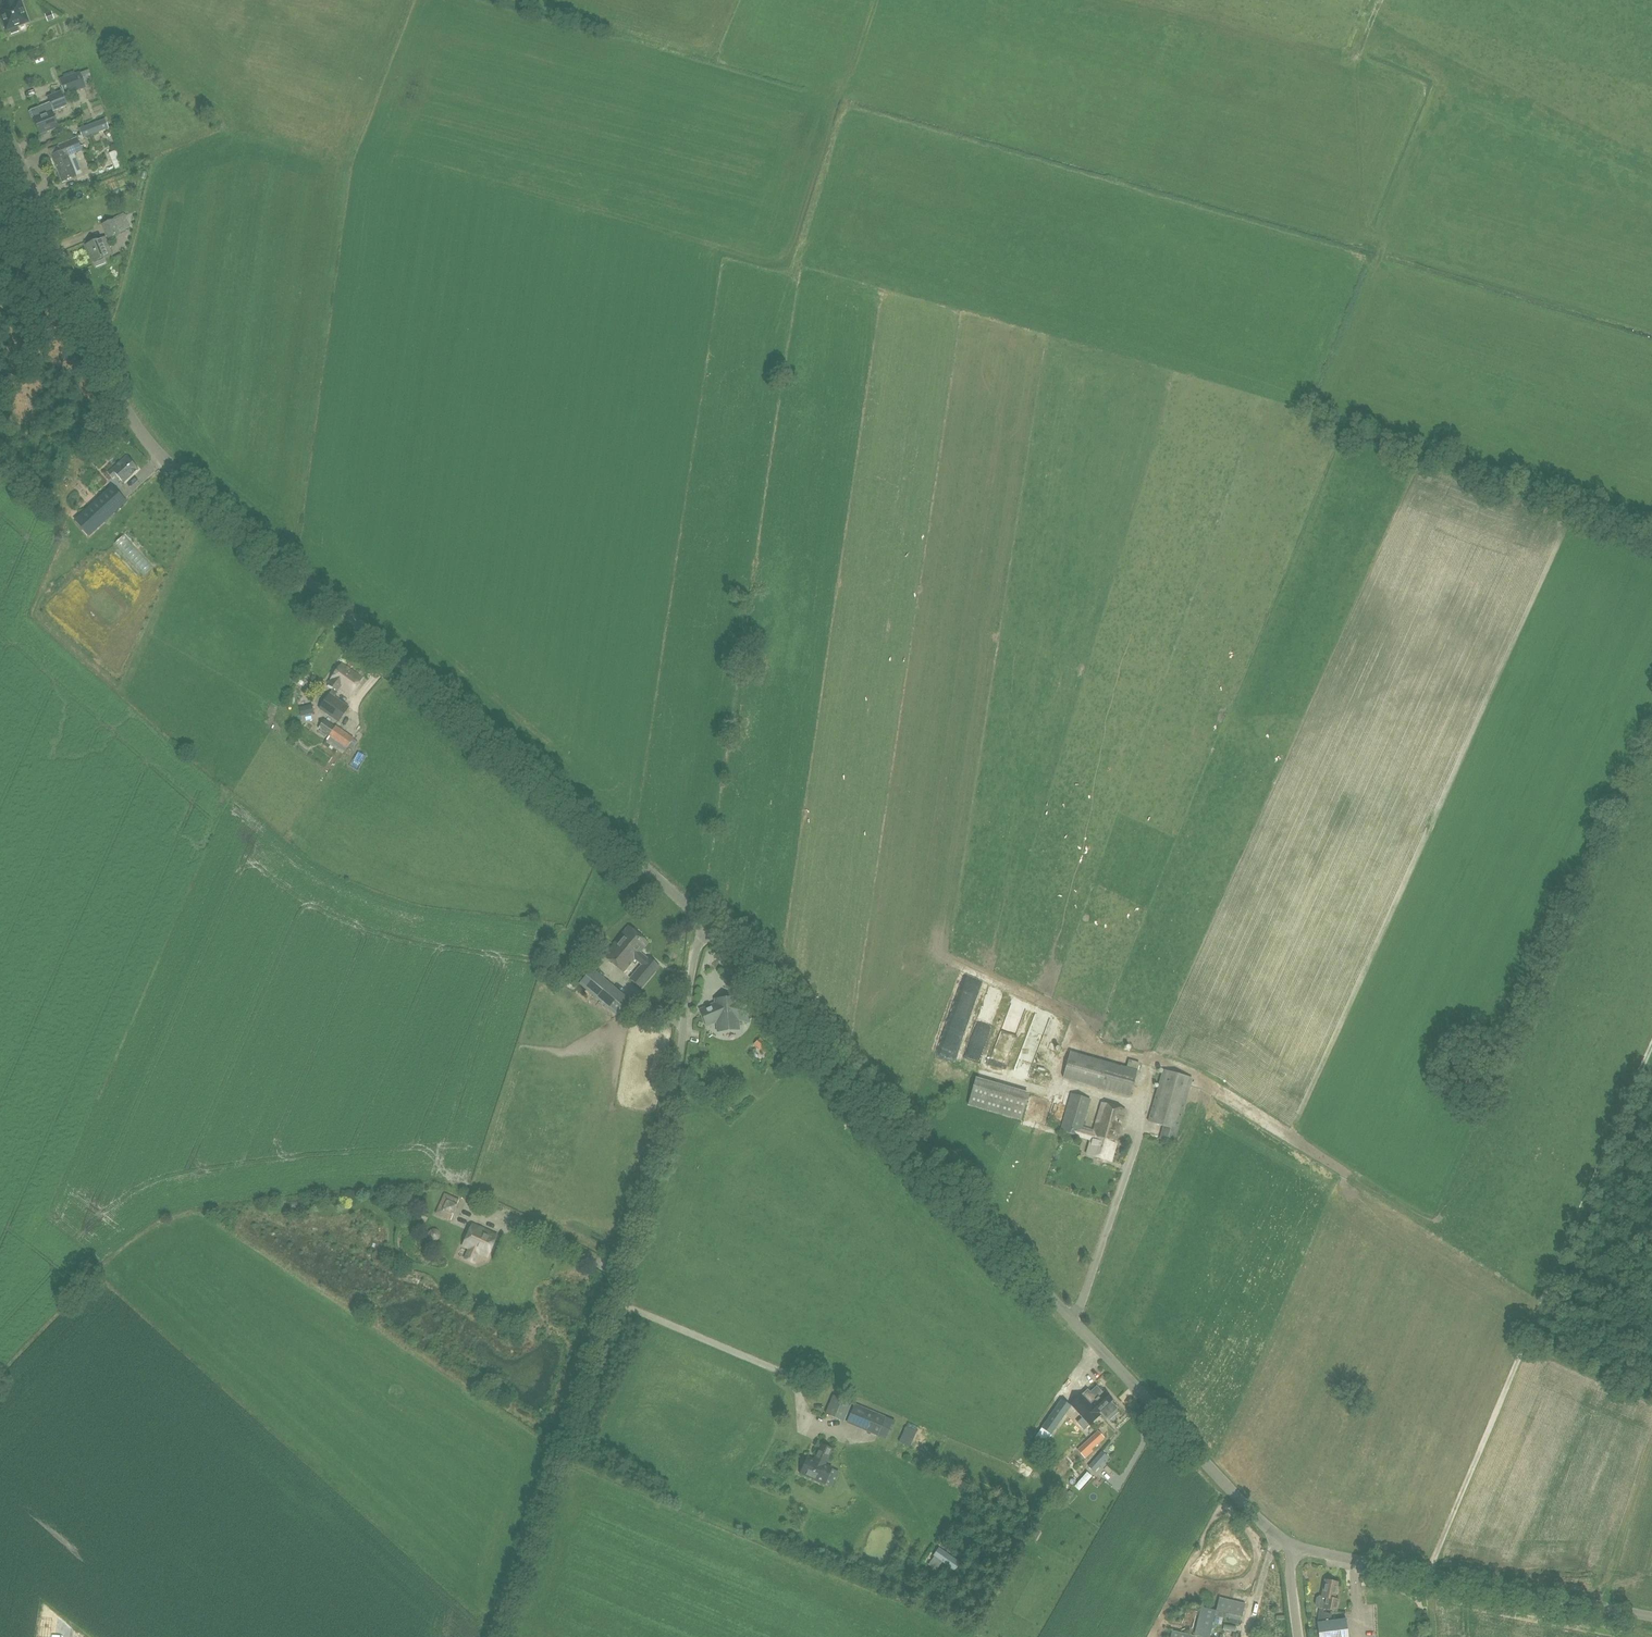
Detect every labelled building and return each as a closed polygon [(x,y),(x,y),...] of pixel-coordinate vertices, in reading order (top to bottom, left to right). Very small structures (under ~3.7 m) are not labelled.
[(22,0),(18,0),(16,1),(16,0),(0,0),(2,6),(0,7),(0,15),(1,19),(0,19),(3,28),(4,28),(6,31),(10,30),(11,34),(19,31),(18,27),(30,23),(22,0)] [(65,94),(86,87),(84,83),(92,80),(88,69),(80,72),(60,79),(65,94)] [(34,116),(41,134),(59,126),(53,111),(68,105),(62,91),(48,96),(50,102),(31,110),(30,110),(33,117),(34,116)] [(93,123),(80,128),(83,138),(108,128),(105,119),(93,124),(93,123)] [(77,137),(59,145),(61,152),(52,156),(56,167),(57,167),(63,181),(76,175),(68,155),(76,152),(82,150),(77,137)] [(81,157),(75,159),(82,179),(88,177),(81,157)] [(114,220),(114,219),(102,223),(108,239),(121,234),(120,233),(126,230),(131,227),(125,214),(121,217),(114,220)] [(94,262),(96,267),(107,263),(104,257),(109,256),(102,239),(87,245),(94,262)] [(139,469),(127,456),(108,473),(113,478),(117,474),(124,482),(139,469)] [(127,501),(113,485),(81,514),(95,530),(127,501)] [(363,677),(343,663),(330,679),(331,680),(328,683),(334,687),(330,693),(330,692),(319,707),(338,721),(349,706),(334,695),(340,687),(351,694),(363,677)] [(306,707),(307,714),(317,713),(316,705),(306,707)] [(329,736),(336,726),(325,718),(318,728),(329,736)] [(336,725),(336,726),(329,736),(330,736),(326,742),(342,754),(347,747),(353,738),(354,738),(336,725)] [(358,742),(353,738),(347,747),(351,751),(358,742)] [(629,926),(604,956),(624,973),(636,958),(642,964),(631,978),(642,988),(660,966),(649,957),(648,958),(641,952),(643,950),(649,942),(629,926)] [(596,997),(618,1015),(629,1002),(608,984),(596,997)] [(729,1000),(729,1003),(724,1003),(723,1001),(701,1011),(707,1024),(718,1020),(719,1022),(723,1025),(728,1026),(733,1024),(737,1020),(737,1018),(749,1021),(753,1006),(729,1000)] [(757,1046),(767,1056),(773,1051),(764,1040),(760,1037),(754,1043),(757,1046)] [(1130,1096),(1137,1070),(1138,1070),(1141,1063),(1129,1060),(1127,1067),(1071,1051),(1063,1077),(1130,1096)] [(1174,1143),(1193,1078),(1164,1070),(1149,1122),(1164,1126),(1161,1139),(1174,1143)] [(1028,1095),(975,1080),(968,1105),(1021,1120),(1028,1095)] [(1072,1094),(1061,1131),(1092,1140),(1087,1155),(1112,1162),(1126,1110),(1102,1103),(1094,1133),(1082,1130),(1091,1099),(1072,1094)] [(451,1220),(452,1215),(453,1215),(458,1205),(457,1204),(459,1199),(444,1193),(435,1213),(451,1220)] [(489,1256),(499,1235),(474,1223),(464,1245),(468,1247),(463,1258),(474,1263),(480,1252),(489,1256)] [(1088,1390),(1083,1395),(1088,1400),(1099,1413),(1099,1412),(1101,1414),(1103,1416),(1115,1405),(1112,1401),(1113,1400),(1104,1391),(1103,1392),(1099,1388),(1093,1394),(1088,1390)] [(1101,1414),(1099,1412),(1099,1413),(1088,1400),(1083,1395),(1082,1394),(1072,1403),(1078,1410),(1077,1411),(1084,1418),(1082,1421),(1086,1425),(1089,1424),(1090,1424),(1101,1414)] [(825,1413),(844,1421),(852,1403),(833,1395),(825,1413)] [(1051,1434),(1068,1407),(1060,1402),(1042,1428),(1051,1434)] [(885,1417),(852,1403),(844,1421),(877,1436),(885,1417)] [(877,1436),(887,1440),(896,1420),(886,1416),(885,1417),(877,1436)] [(917,1431),(905,1426),(899,1441),(910,1446),(917,1431)] [(1077,1450),(1086,1458),(1105,1439),(1098,1431),(1077,1450)] [(820,1443),(813,1459),(807,1456),(799,1473),(805,1476),(804,1477),(809,1479),(809,1477),(815,1480),(815,1481),(819,1483),(819,1482),(825,1484),(832,1467),(826,1464),(833,1448),(820,1443)] [(1089,1466),(1095,1471),(1108,1456),(1102,1450),(1089,1466)] [(1017,1471),(1021,1474),(1027,1466),(1023,1463),(1017,1471)] [(1320,1607),(1317,1622),(1331,1620),(1332,1611),(1337,1612),(1340,1599),(1335,1598),(1338,1582),(1325,1579),(1322,1596),(1320,1595),(1317,1597),(1316,1605),(1317,1607),(1320,1607)] [(1219,1598),(1216,1610),(1242,1616),(1245,1604),(1219,1598)] [(1194,1614),(1190,1622),(1197,1625),(1201,1617),(1194,1614)] [(1331,1620),(1317,1622),(1319,1636),(1348,1636),(1346,1618),(1331,1620)]
